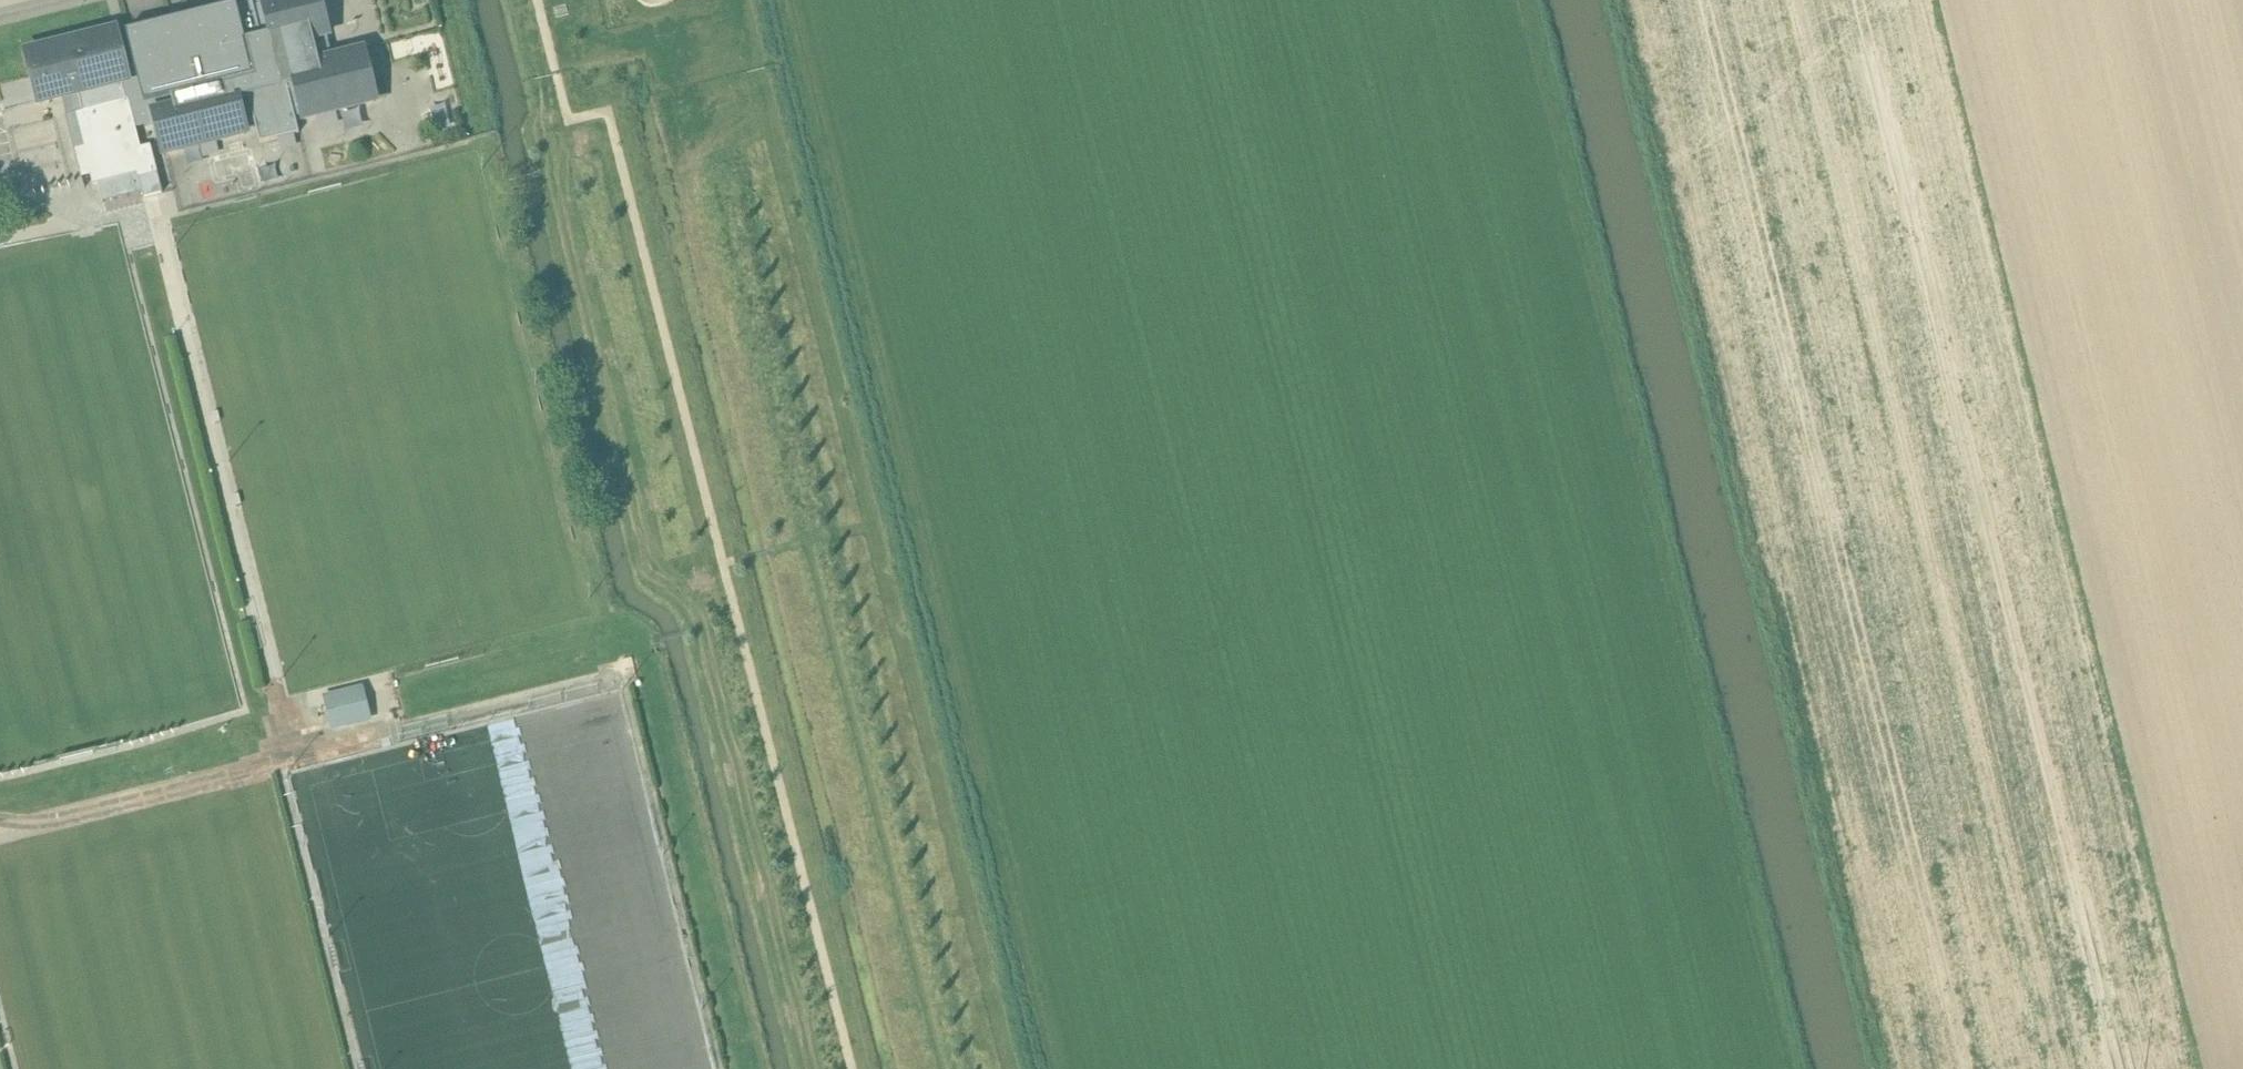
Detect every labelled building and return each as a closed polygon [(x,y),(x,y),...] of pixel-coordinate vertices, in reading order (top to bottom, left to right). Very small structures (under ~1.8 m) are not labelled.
[(319,0),(263,0),(265,6),(254,8),(252,0),(244,0),(185,15),(186,19),(144,30),(144,28),(126,32),(127,38),(118,41),(115,29),(26,52),(32,76),(39,103),(78,93),(82,111),(65,115),(84,188),(85,187),(85,186),(84,186),(81,174),(90,172),(94,189),(138,178),(144,202),(163,197),(150,145),(141,148),(136,128),(157,123),(165,155),(246,134),(245,130),(256,127),(260,143),(299,133),(295,117),(303,115),(304,119),(375,101),(362,50),(329,58),(324,36),(328,35),(319,0)] [(362,690),(326,699),(333,726),(369,717),(362,690)]
